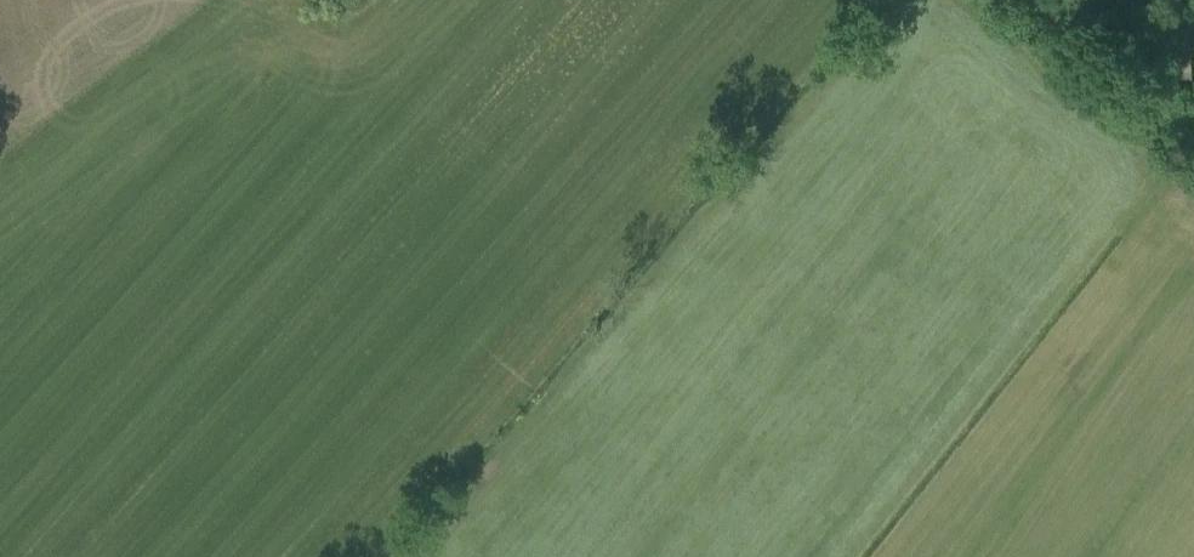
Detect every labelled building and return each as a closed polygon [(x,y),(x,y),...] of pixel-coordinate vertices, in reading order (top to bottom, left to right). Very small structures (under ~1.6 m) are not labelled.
[(1154,35),(1154,68),(1144,68),(1144,81),(1154,81),(1191,79),(1190,34),(1154,35)]
